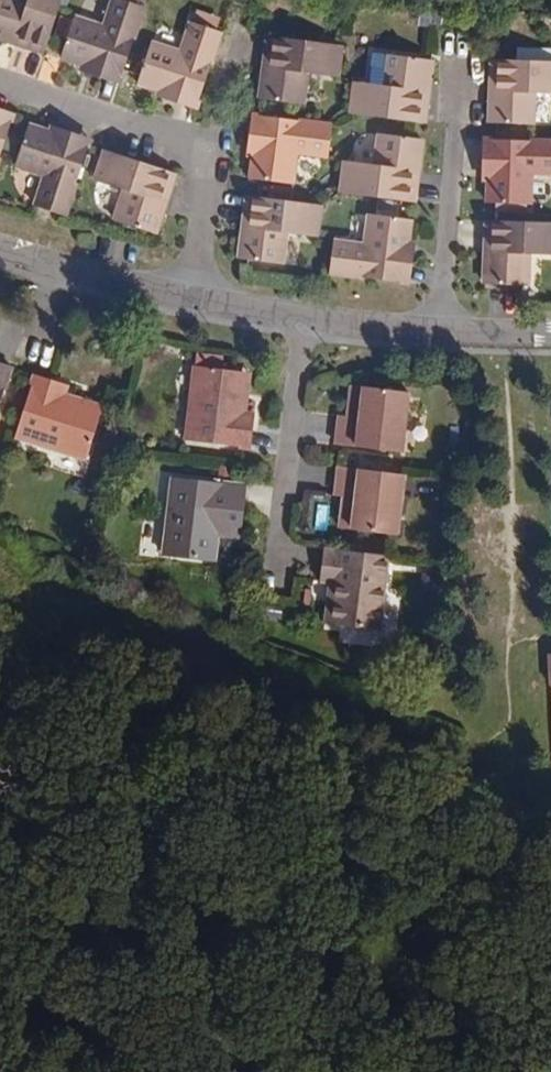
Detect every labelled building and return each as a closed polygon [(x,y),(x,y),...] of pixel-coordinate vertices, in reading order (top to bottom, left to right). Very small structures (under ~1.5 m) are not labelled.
[(7,40),(8,37),(45,48),(62,0),(28,0),(28,1),(26,0),(0,0),(0,37),(7,40)] [(64,46),(61,57),(83,64),(121,77),(144,7),(125,0),(113,0),(104,27),(74,17),(64,46)] [(161,85),(200,97),(223,26),(193,17),(182,47),(152,38),(139,78),(161,85)] [(308,73),(339,77),(344,46),(271,36),(267,75),(264,75),(261,99),(304,104),(308,73)] [(351,112),(414,121),(423,122),(428,83),(431,84),(434,60),(391,54),(387,85),(355,81),(351,112)] [(496,59),(495,98),(492,98),(491,122),(534,124),(535,93),(550,93),(550,61),(496,59)] [(121,77),(83,64),(81,69),(120,81),(121,77)] [(200,97),(161,85),(160,90),(198,101),(200,97)] [(0,110),(0,115),(11,119),(13,114),(0,110)] [(254,155),(259,115),(254,114),(249,154),(254,155)] [(11,119),(0,115),(0,152),(11,119)] [(250,178),(261,179),(292,183),(297,152),(329,156),(333,125),(259,115),(254,155),(250,178)] [(28,124),(26,132),(15,165),(45,175),(35,205),(65,215),(89,144),(50,131),(28,124)] [(52,126),(50,131),(89,144),(90,140),(52,126)] [(420,163),(423,138),(412,137),(380,133),(377,164),(345,160),(340,192),(412,201),(417,162),(420,163)] [(489,178),(488,202),(531,203),(532,172),(550,173),(550,141),(490,138),(489,178)] [(160,208),(173,171),(103,149),(94,178),(125,188),(115,219),(156,232),(163,209),(160,208)] [(285,232),(318,237),(322,204),(248,194),(240,258),(281,263),(285,232)] [(365,245),(334,241),(330,272),(404,282),(409,242),(412,218),(369,213),(365,245)] [(490,219),(489,259),(486,258),(485,283),(527,285),(529,253),(550,254),(550,222),(490,219)] [(414,242),(409,242),(404,282),(409,283),(414,242)] [(245,414),(235,412),(240,373),(220,371),(222,356),(192,353),(181,443),(245,451),(250,414),(245,414)] [(9,367),(0,364),(0,395),(9,367)] [(235,412),(245,414),(250,374),(240,373),(235,412)] [(63,401),(66,393),(68,386),(32,374),(12,436),(86,459),(101,413),(63,401)] [(362,387),(350,386),(347,417),(359,418),(362,387)] [(402,453),(408,392),(362,387),(359,418),(347,417),(340,416),(336,446),(402,453)] [(103,405),(66,393),(63,401),(101,413),(103,405)] [(353,500),(349,532),(395,537),(402,475),(335,468),(332,497),(342,498),(353,500)] [(216,525),(238,528),(243,487),(169,478),(160,556),(212,562),(214,538),(216,525)] [(338,531),(349,532),(353,500),(342,498),(338,531)] [(214,538),(237,541),(238,528),(216,525),(214,538)] [(332,586),(328,625),(378,631),(386,557),(321,549),(317,584),(323,585),(332,586)] [(323,585),(318,624),(328,625),(332,586),(323,585)]
